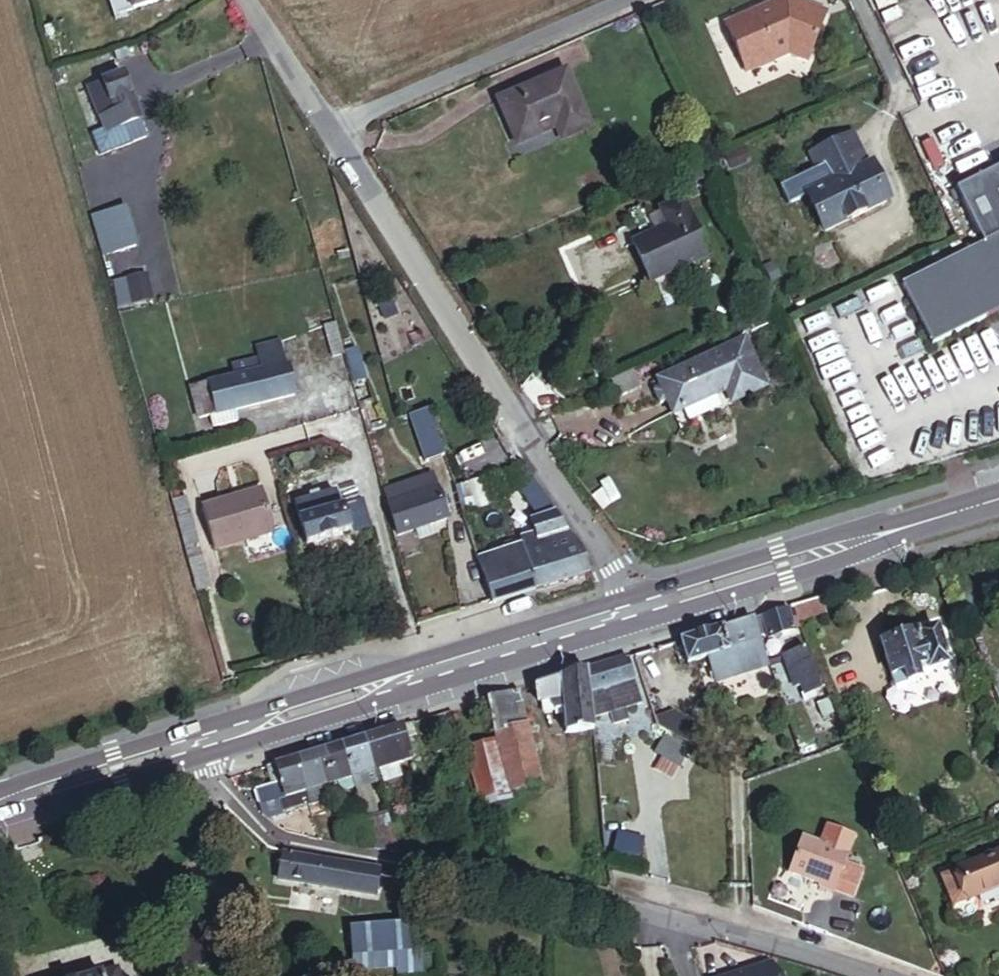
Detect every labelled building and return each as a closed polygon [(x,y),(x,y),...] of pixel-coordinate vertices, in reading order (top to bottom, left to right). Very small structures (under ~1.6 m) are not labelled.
[(129,11),(170,0),(126,0),(129,11)] [(859,63),(881,20),(843,0),(836,0),(781,22),(801,71),(845,54),(859,63)] [(619,135),(643,127),(623,67),(554,91),(570,136),(614,121),(619,135)] [(127,132),(143,128),(130,79),(93,88),(111,155),(132,149),(127,132)] [(871,240),(931,214),(900,141),(855,161),(869,193),(853,200),(871,240)] [(904,286),(931,349),(998,320),(998,175),(959,192),(985,251),(904,286)] [(736,202),(716,211),(721,224),(689,238),(703,269),(756,246),(736,202)] [(125,253),(127,253),(118,215),(99,220),(108,257),(125,253)] [(111,270),(128,266),(125,253),(108,257),(111,270)] [(118,310),(153,303),(148,277),(113,285),(118,310)] [(803,325),(805,329),(820,323),(816,315),(792,325),(794,329),(803,325)] [(323,363),(338,360),(332,331),(317,334),(323,363)] [(733,425),(767,411),(760,396),(770,392),(810,376),(795,340),(700,378),(705,392),(699,395),(704,407),(710,404),(716,417),(727,412),(733,425)] [(348,369),(360,367),(356,344),(344,346),(348,369)] [(233,417),(293,402),(279,346),(252,353),(255,365),(228,372),(230,380),(187,391),(196,426),(206,423),(209,434),(236,427),(233,417)] [(350,380),(362,378),(360,367),(348,369),(350,380)] [(425,422),(406,425),(419,468),(437,464),(425,422)] [(526,515),(542,507),(522,479),(508,489),(526,515)] [(424,480),(378,492),(381,507),(388,537),(405,533),(408,542),(421,538),(418,529),(435,525),(424,480)] [(453,517),(489,506),(484,488),(472,491),(469,484),(445,491),(453,517)] [(336,527),(349,524),(344,505),(330,509),(326,491),(286,501),(296,542),(337,532),(336,527)] [(214,553),(271,539),(260,499),(204,514),(214,553)] [(195,600),(208,597),(184,506),(170,509),(195,600)] [(485,613),(579,587),(586,570),(542,507),(526,515),(537,532),(527,536),(529,545),(513,549),(515,556),(472,568),(485,613)] [(788,622),(786,615),(795,612),(791,599),(758,609),(764,629),(788,622)] [(761,656),(754,633),(765,630),(764,629),(758,609),(674,636),(680,657),(702,650),(709,672),(761,656)] [(928,621),(872,639),(886,680),(910,672),(905,659),(915,656),(917,664),(939,656),(928,621)] [(814,685),(798,642),(778,650),(790,681),(795,679),(800,691),(814,685)] [(631,701),(620,652),(577,666),(584,711),(603,707),(605,719),(620,716),(617,704),(631,701)] [(584,711),(577,666),(529,681),(534,709),(559,704),(564,730),(587,727),(587,726),(584,711)] [(532,780),(511,688),(484,694),(493,733),(456,741),(470,802),(503,795),(501,787),(532,780)] [(830,721),(821,694),(807,699),(817,726),(830,721)] [(407,753),(397,722),(376,729),(385,760),(407,753)] [(385,760),(376,729),(358,734),(366,765),(385,760)] [(366,765),(358,734),(335,741),(339,758),(349,756),(351,771),(344,772),(347,785),(370,778),(366,765)] [(685,750),(659,735),(652,747),(660,752),(678,762),(685,750)] [(344,772),(351,771),(349,756),(339,758),(335,741),(318,746),(321,766),(315,767),(317,780),(344,772)] [(317,780),(315,767),(321,766),(318,746),(296,753),(299,772),(296,773),(299,787),(302,798),(320,794),(317,780)] [(670,776),(678,762),(660,752),(652,766),(670,776)] [(299,787),(296,773),(299,772),(296,753),(260,764),(262,777),(250,780),(257,808),(260,810),(275,808),(272,793),(299,787)] [(849,848),(802,830),(787,869),(819,881),(818,884),(833,890),(834,887),(852,894),(863,865),(845,857),(849,848)] [(952,858),(963,889),(997,876),(998,883),(998,841),(952,858)] [(347,887),(351,861),(276,848),(273,864),(315,872),(313,881),(347,887)] [(367,891),(371,864),(351,861),(347,887),(367,891)] [(429,968),(427,944),(418,946),(414,917),(355,924),(359,966),(400,962),(401,971),(429,968)] [(719,970),(721,975),(790,975),(781,950),(719,970)] [(95,971),(97,975),(108,975),(106,967),(95,971)]
